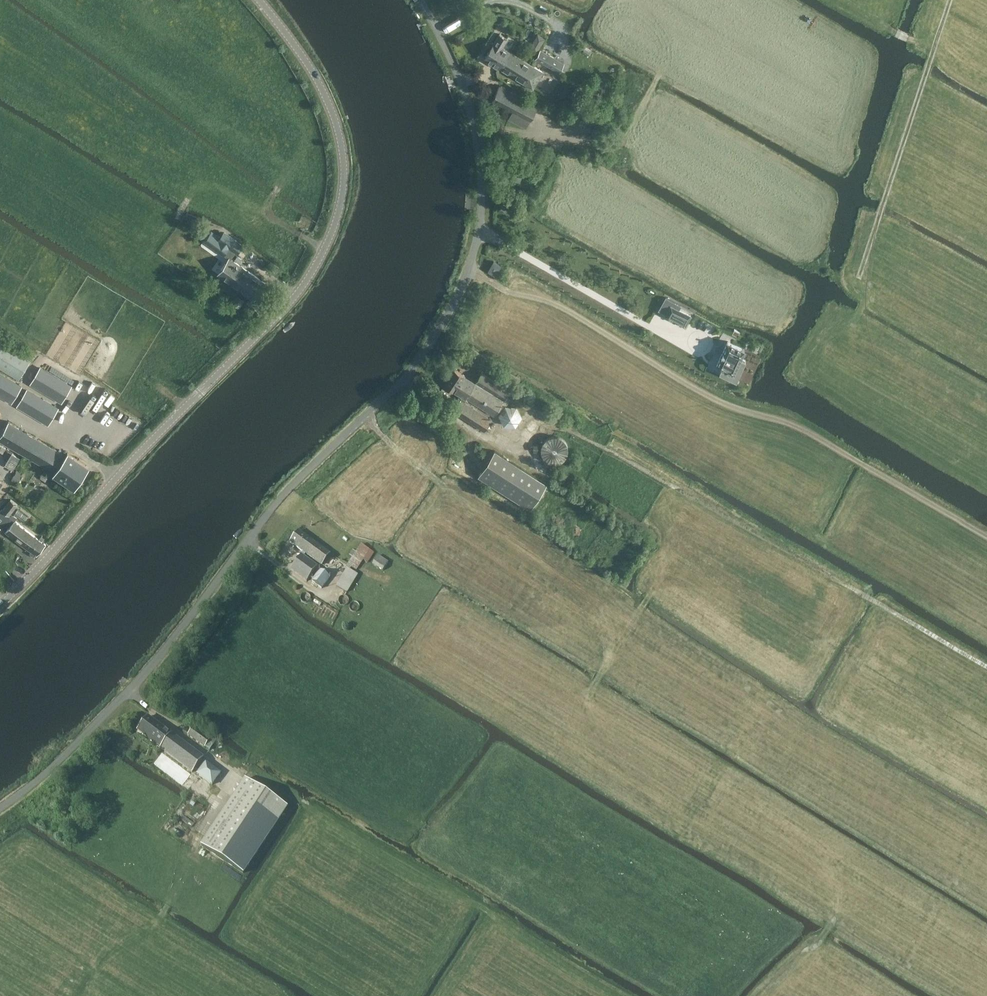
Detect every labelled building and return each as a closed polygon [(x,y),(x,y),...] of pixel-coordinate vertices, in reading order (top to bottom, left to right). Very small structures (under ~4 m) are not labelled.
[(484,59),(498,67),(509,50),(515,41),(508,36),(507,38),(499,34),(484,59)] [(509,50),(498,67),(533,89),(543,72),(509,50)] [(535,59),(558,72),(564,62),(540,50),(535,59)] [(597,83),(592,94),(600,98),(605,87),(597,83)] [(529,120),(536,105),(499,87),(492,101),(519,115),(515,121),(525,126),(528,119),(529,120)] [(513,164),(509,177),(519,180),(523,167),(513,164)] [(253,299),(265,282),(230,258),(219,274),(253,299)] [(496,276),(502,265),(494,260),(488,271),(496,276)] [(239,306),(243,300),(236,295),(232,302),(239,306)] [(666,297),(659,310),(666,314),(665,315),(685,326),(690,315),(678,308),(680,305),(666,297)] [(721,355),(717,364),(718,365),(722,367),(720,370),(719,372),(736,380),(745,360),(740,357),(744,349),(729,341),(728,341),(723,350),(721,355)] [(24,379),(33,364),(0,344),(0,365),(24,379)] [(42,365),(31,383),(61,402),(72,384),(42,365)] [(494,416),(510,390),(481,373),(475,382),(454,369),(444,384),(462,396),(452,411),(484,431),(488,425),(491,419),(465,402),(466,398),(494,416)] [(22,384),(0,370),(0,395),(11,402),(22,384)] [(59,406),(27,387),(16,405),(47,424),(59,406)] [(66,453),(63,451),(62,453),(9,421),(0,435),(0,440),(24,455),(22,458),(26,461),(28,457),(53,472),(54,472),(66,453)] [(565,450),(566,447),(565,445),(565,442),(564,440),(562,439),(560,437),(558,436),(556,435),(553,435),(551,435),(549,436),(546,437),(545,439),(543,441),(542,443),(541,445),(541,447),(541,450),(542,452),(543,454),(545,456),(547,458),(549,459),(551,459),(554,460),(556,459),(558,459),(560,457),(562,456),(564,454),(565,452),(565,450)] [(530,461),(491,437),(474,460),(513,484),(530,461)] [(66,453),(54,472),(74,487),(88,466),(67,452),(66,453)] [(21,526),(14,521),(8,515),(17,505),(11,499),(2,510),(0,512),(0,528),(5,531),(12,537),(21,526)] [(31,534),(21,526),(12,537),(23,545),(31,534)] [(322,566),(330,554),(298,531),(290,542),(322,566)] [(30,551),(38,539),(31,534),(23,545),(30,551)] [(638,536),(634,541),(640,545),(643,539),(638,536)] [(45,545),(38,539),(30,551),(31,552),(29,554),(34,558),(36,555),(36,556),(45,545)] [(317,566),(301,554),(290,569),(306,581),(317,566)] [(322,588),(330,577),(320,570),(311,581),(322,588)] [(172,733),(171,734),(148,716),(137,731),(160,748),(160,749),(192,773),(204,757),(172,733)] [(207,743),(210,740),(192,728),(187,735),(204,748),(207,743)] [(189,777),(163,760),(157,768),(182,786),(188,790),(195,781),(189,777)] [(212,786),(221,773),(206,762),(196,774),(212,786)] [(255,767),(209,833),(251,861),(296,796),(255,767)] [(198,818),(194,825),(203,830),(207,823),(198,818)]
